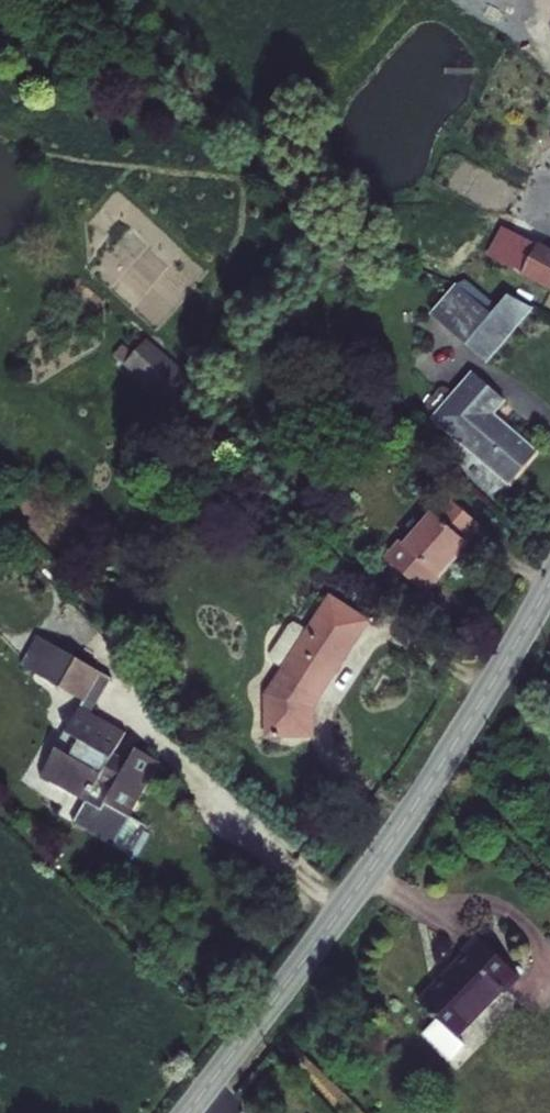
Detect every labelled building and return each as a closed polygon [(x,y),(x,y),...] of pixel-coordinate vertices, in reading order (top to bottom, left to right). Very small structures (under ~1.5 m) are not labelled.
[(500,262),(523,275),(536,246),(514,235),(500,262)] [(523,275),(549,289),(549,254),(536,246),(523,275)] [(490,316),(456,286),(429,316),(483,361),(487,364),(533,310),(507,297),(490,316)] [(125,366),(156,393),(166,401),(180,385),(187,376),(147,340),(125,366)] [(471,375),(431,420),(506,487),(534,453),(493,417),(504,404),(471,375)] [(193,382),(187,376),(180,385),(185,392),(193,382)] [(437,518),(435,517),(406,548),(402,545),(386,562),(423,595),(467,546),(465,544),(480,528),(451,502),(437,518)] [(309,634),(292,623),(268,658),(285,670),(267,697),(267,738),(310,738),(310,710),(365,625),(330,601),(309,634)] [(84,703),(41,779),(86,805),(98,783),(101,777),(116,785),(113,791),(104,806),(128,820),(160,763),(136,749),(129,763),(125,769),(111,761),(115,755),(127,734),(90,715),(110,681),(55,649),(38,677),(84,703)] [(129,763),(115,755),(111,761),(125,769),(129,763)] [(101,777),(98,783),(113,791),(116,785),(101,777)] [(451,1063),(459,1055),(466,1048),(457,1040),(502,993),(506,996),(522,981),(480,940),(465,955),(468,958),(422,1005),(439,1022),(425,1036),(451,1063)]
